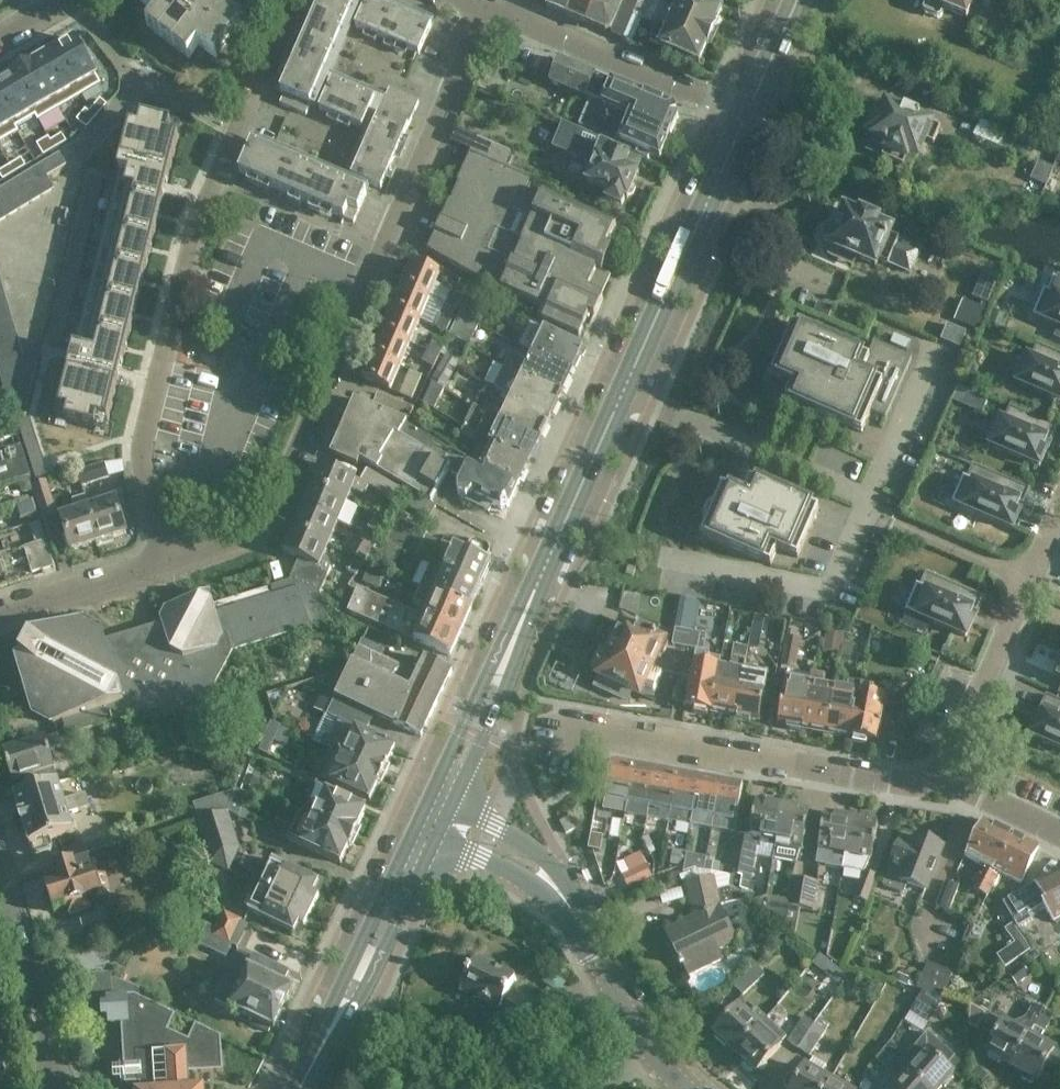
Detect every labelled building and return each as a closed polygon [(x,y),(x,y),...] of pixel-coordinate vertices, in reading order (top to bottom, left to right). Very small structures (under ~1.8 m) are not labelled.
[(214,0),(140,0),(157,13),(147,26),(188,58),(198,45),(215,58),(243,22),(214,0)] [(280,103),(306,115),(355,0),(321,0),(280,92),(284,94),(280,103)] [(376,35),(418,54),(431,25),(374,0),(366,0),(355,26),(376,35)] [(545,0),(544,1),(547,8),(548,8),(567,16),(574,0),(545,0)] [(567,16),(588,25),(598,0),(574,0),(567,16)] [(588,25),(606,32),(611,31),(611,33),(625,0),(598,0),(588,25)] [(676,53),(681,55),(700,63),(711,37),(625,0),(611,33),(611,34),(623,40),(633,16),(656,26),(649,42),(658,46),(676,53)] [(711,37),(723,10),(705,2),(699,0),(678,0),(675,8),(656,0),(625,0),(711,37)] [(927,0),(924,8),(926,11),(939,17),(942,16),(946,7),(967,17),(975,0),(927,0)] [(74,40),(53,52),(76,93),(97,81),(74,40)] [(53,52),(32,64),(56,105),(76,93),(53,52)] [(558,59),(549,82),(586,98),(594,78),(595,75),(558,59)] [(504,85),(512,66),(497,60),(490,78),(493,79),(488,90),(502,96),(507,86),(504,85)] [(32,64),(11,76),(35,117),(56,105),(32,64)] [(0,83),(0,104),(15,129),(35,117),(11,76),(0,83)] [(613,109),(670,133),(678,116),(676,108),(611,81),(609,85),(594,78),(586,98),(589,99),(588,100),(612,110),(613,109)] [(319,109),(340,118),(361,128),(374,99),(332,80),(319,109)] [(419,102),(389,89),(352,177),(380,189),(419,102)] [(88,112),(95,118),(107,105),(100,99),(88,112)] [(612,110),(588,100),(578,125),(627,145),(625,149),(647,158),(649,153),(659,158),(670,133),(631,117),(613,109),(612,110)] [(918,156),(926,140),(934,143),(941,128),(920,119),(921,117),(919,116),(921,113),(905,105),(905,104),(900,102),(898,108),(888,104),(884,113),(883,113),(881,118),(877,116),(870,132),(874,134),(873,137),(875,137),(873,142),(887,148),(884,156),(904,165),(910,153),(918,156)] [(15,129),(0,104),(0,137),(15,129)] [(85,110),(76,120),(87,129),(95,118),(88,112),(85,110)] [(107,422),(178,137),(168,135),(171,125),(141,117),(139,128),(129,125),(58,410),(68,412),(65,422),(95,430),(98,419),(107,422)] [(1010,152),(1017,136),(983,120),(975,136),(1010,152)] [(621,206),(624,198),(627,199),(628,195),(633,194),(636,187),(634,183),(638,173),(635,171),(640,161),(597,142),(598,138),(562,123),(552,147),(593,164),(586,180),(585,179),(583,183),(607,192),(604,199),(621,206)] [(62,135),(50,141),(55,149),(66,142),(62,135)] [(471,150),(521,172),(527,159),(477,137),(471,150)] [(50,141),(48,138),(37,144),(44,156),(55,149),(50,141)] [(366,193),(251,144),(239,173),(353,222),(366,193)] [(426,250),(477,279),(478,279),(481,274),(503,284),(500,290),(542,308),(537,320),(579,339),(584,328),(587,329),(590,328),(603,299),(602,296),(588,290),(596,270),(602,273),(614,246),(612,243),(610,242),(616,227),(543,194),(541,197),(528,192),(535,178),(521,172),(471,150),(456,183),(459,184),(451,199),(448,201),(426,250)] [(59,153),(54,156),(40,165),(47,176),(65,165),(59,153)] [(1058,156),(1044,188),(1053,192),(1059,175),(1059,157),(1058,156)] [(14,174),(26,167),(21,159),(10,166),(14,174)] [(54,189),(47,176),(40,165),(28,172),(43,195),(54,189)] [(14,174),(10,166),(0,171),(0,176),(3,180),(14,174)] [(43,195),(28,172),(17,179),(31,202),(43,195)] [(90,177),(88,185),(101,189),(103,180),(90,177)] [(31,202),(17,179),(6,185),(20,209),(31,202)] [(6,185),(0,189),(0,202),(8,215),(20,209),(6,185)] [(88,185),(86,194),(99,197),(101,189),(88,185)] [(97,205),(99,197),(86,194),(84,202),(97,205)] [(0,202),(0,220),(8,215),(0,202)] [(95,214),(97,205),(84,202),(82,210),(95,214)] [(837,227),(834,226),(833,227),(831,227),(829,228),(827,228),(826,230),(824,232),(824,233),(824,234),(824,235),(824,237),(824,238),(825,240),(826,241),(827,242),(826,244),(829,245),(827,250),(829,255),(837,259),(841,250),(876,266),(878,260),(888,264),(889,262),(910,271),(919,250),(898,241),(899,239),(889,235),(892,229),(877,223),(878,220),(861,213),(860,215),(845,209),(837,227)] [(80,219),(93,222),(95,214),(82,210),(80,219)] [(78,227),(91,230),(93,222),(80,219),(78,227)] [(88,239),(91,230),(78,227),(75,235),(88,239)] [(86,247),(88,239),(75,235),(73,244),(86,247)] [(84,255),(86,247),(73,244),(71,252),(84,255)] [(82,264),(84,255),(71,252),(69,260),(82,264)] [(80,272),(82,264),(69,260),(67,269),(80,272)] [(412,261),(402,286),(429,297),(440,273),(412,261)] [(992,297),(999,268),(983,265),(976,293),(992,297)] [(65,277),(78,280),(80,272),(67,269),(65,277)] [(63,286),(76,289),(78,280),(65,277),(63,286)] [(1033,316),(1059,327),(1055,337),(1059,339),(1059,281),(1053,278),(1048,291),(1044,290),(1033,316)] [(61,294),(74,297),(76,289),(63,286),(61,294)] [(419,320),(420,319),(429,297),(402,286),(392,309),(419,320)] [(450,292),(445,304),(457,309),(462,297),(450,292)] [(59,302),(72,305),(74,297),(61,294),(59,302)] [(982,325),(985,302),(960,298),(957,321),(982,325)] [(485,309),(466,299),(465,299),(460,311),(479,323),(479,324),(486,328),(490,318),(483,314),(485,309)] [(59,302),(57,311),(70,314),(72,305),(59,302)] [(440,315),(452,320),(457,309),(445,304),(440,315)] [(11,318),(8,306),(0,308),(0,322),(11,318)] [(409,344),(416,329),(419,320),(392,309),(382,332),(409,344)] [(68,322),(70,314),(57,311),(55,319),(68,322)] [(470,343),(479,324),(479,323),(460,311),(451,331),(470,343)] [(0,322),(0,336),(15,331),(11,318),(0,322)] [(55,319),(53,327),(66,331),(68,322),(55,319)] [(885,418),(911,358),(873,342),(866,358),(836,345),(837,342),(825,337),(824,340),(805,332),(807,329),(791,322),(784,338),(787,339),(777,361),(775,360),(768,376),(783,383),(785,380),(792,383),(785,399),(861,432),(870,412),(885,418)] [(533,352),(573,371),(578,359),(581,358),(585,352),(583,349),(584,347),(558,335),(544,329),(536,325),(530,336),(528,335),(522,347),(533,352)] [(959,347),(960,346),(965,332),(947,325),(940,340),(959,347)] [(51,336),(64,339),(66,331),(53,327),(51,336)] [(19,344),(15,331),(0,336),(0,349),(19,344)] [(441,354),(458,365),(469,346),(470,343),(451,331),(444,345),(445,345),(441,354)] [(400,366),(409,344),(382,332),(372,355),(400,366)] [(61,347),(64,339),(51,336),(49,344),(61,347)] [(432,338),(425,350),(438,357),(439,357),(441,354),(445,345),(444,345),(432,338)] [(22,357),(19,344),(0,349),(0,363),(22,357)] [(1016,382),(1059,402),(1059,355),(1036,345),(1031,358),(1027,356),(1016,382)] [(533,352),(522,347),(519,355),(512,352),(506,364),(523,372),(523,374),(562,393),(573,371),(533,352)] [(438,357),(425,350),(414,373),(427,379),(438,357)] [(441,354),(439,357),(443,359),(430,382),(443,390),(458,365),(441,354)] [(390,390),(396,376),(400,366),(372,355),(362,379),(390,390)] [(37,361),(22,357),(0,363),(0,377),(10,411),(13,418),(28,414),(26,407),(37,361)] [(512,396),(552,414),(562,393),(523,374),(523,372),(506,364),(495,386),(513,394),(512,396)] [(190,367),(180,405),(208,412),(218,374),(190,367)] [(968,370),(963,383),(973,387),(978,375),(968,370)] [(501,418),(541,437),(552,414),(512,396),(513,394),(495,386),(489,399),(506,407),(501,417),(501,418)] [(958,386),(953,399),(983,410),(988,397),(958,386)] [(402,404),(377,393),(372,406),(397,417),(402,404)] [(446,460),(450,452),(405,425),(407,422),(372,406),(354,399),(330,454),(357,466),(360,459),(431,501),(449,471),(453,464),(446,460)] [(414,408),(403,403),(402,403),(402,404),(397,417),(397,416),(407,421),(414,408)] [(489,443),(529,462),(530,461),(534,461),(538,452),(536,448),(541,437),(501,418),(501,417),(475,406),(464,428),(476,434),(490,440),(489,443)] [(996,417),(985,443),(1039,467),(1047,450),(1043,448),(1046,440),(1050,442),(1056,428),(1005,406),(1000,419),(996,417)] [(17,422),(20,431),(32,427),(30,418),(17,422)] [(198,446),(202,425),(175,420),(171,441),(198,446)] [(23,439),(35,435),(32,427),(20,431),(23,439)] [(476,434),(464,428),(461,435),(473,441),(476,434)] [(25,447),(38,443),(35,435),(23,439),(25,447)] [(31,477),(30,476),(28,467),(25,459),(23,451),(20,443),(19,440),(14,437),(0,442),(0,487),(31,477)] [(25,447),(28,455),(40,451),(38,443),(25,447)] [(489,443),(479,466),(519,484),(529,462),(489,443)] [(43,459),(40,451),(28,455),(30,463),(43,459)] [(508,508),(519,484),(479,466),(477,469),(469,465),(466,460),(450,452),(446,460),(453,464),(449,471),(462,479),(458,488),(457,496),(489,512),(492,506),(501,509),(508,508)] [(33,472),(46,468),(43,459),(30,463),(33,472)] [(307,477),(305,483),(346,501),(351,489),(361,493),(365,492),(369,486),(393,500),(400,488),(367,469),(360,480),(319,463),(313,479),(307,477)] [(103,464),(77,472),(82,487),(108,478),(103,464)] [(963,477),(952,503),(1012,529),(1020,512),(1016,510),(1019,503),(1023,504),(1029,490),(972,465),(967,478),(963,477)] [(48,475),(46,468),(33,472),(35,480),(48,476),(48,475)] [(42,516),(55,513),(45,480),(33,484),(42,516)] [(723,487),(718,499),(716,500),(714,500),(713,501),(711,502),(709,504),(708,505),(707,507),(706,509),(705,511),(705,512),(705,514),(705,517),(705,519),(706,521),(706,523),(707,524),(702,535),(770,565),(777,549),(798,558),(818,510),(750,480),(743,496),(723,487)] [(301,507),(337,522),(346,501),(305,483),(302,489),(308,491),(301,507)] [(435,506),(414,495),(408,506),(429,518),(435,506)] [(60,516),(71,551),(99,543),(88,507),(89,507),(85,496),(72,500),(75,511),(60,516)] [(20,504),(24,517),(25,517),(26,518),(37,514),(33,499),(21,503),(20,504)] [(116,499),(114,499),(100,504),(89,507),(88,507),(99,543),(127,534),(116,499)] [(289,520),(287,525),(287,526),(328,544),(337,522),(301,507),(294,523),(289,520)] [(384,518),(376,513),(367,528),(375,532),(384,518)] [(442,542),(441,543),(425,535),(427,533),(395,519),(384,544),(400,551),(430,564),(430,565),(480,587),(481,586),(491,563),(486,561),(490,552),(487,546),(477,541),(470,544),(466,552),(454,547),(442,542)] [(41,570),(54,567),(46,541),(39,522),(20,527),(26,547),(24,547),(32,573),(41,570)] [(289,535),(282,551),(299,558),(329,572),(331,568),(328,559),(323,557),(328,544),(287,526),(284,532),(289,535)] [(350,553),(357,556),(365,561),(373,546),(376,541),(361,533),(350,553)] [(9,553),(5,541),(0,542),(0,555),(9,553)] [(400,551),(384,544),(377,541),(373,550),(396,560),(400,551)] [(356,576),(365,561),(357,556),(348,571),(356,576)] [(34,714),(38,716),(56,726),(63,724),(67,736),(111,723),(110,720),(140,711),(157,720),(204,706),(233,652),(328,622),(320,594),(329,572),(299,558),(289,581),(290,585),(272,590),(271,586),(270,587),(273,595),(216,614),(209,594),(166,607),(160,619),(161,623),(105,640),(102,630),(80,619),(31,634),(33,641),(22,661),(18,662),(34,714)] [(437,595),(470,610),(481,586),(480,587),(430,565),(419,587),(437,595)] [(917,585),(905,611),(966,637),(973,620),(969,618),(973,611),(976,612),(983,597),(926,573),(920,586),(917,585)] [(470,610),(437,595),(419,587),(413,601),(421,605),(417,614),(461,632),(470,610)] [(347,611),(435,649),(450,656),(461,632),(417,614),(357,588),(347,611)] [(754,615),(750,637),(748,647),(759,648),(761,639),(762,631),(765,617),(754,615)] [(351,632),(364,638),(369,626),(356,621),(351,632)] [(611,649),(651,667),(657,656),(662,658),(668,644),(657,639),(655,635),(651,633),(652,632),(643,628),(643,630),(638,628),(636,629),(623,623),(620,631),(616,630),(610,644),(613,646),(611,649)] [(828,626),(825,643),(841,646),(845,629),(828,626)] [(672,645),(697,650),(700,633),(675,628),(672,645)] [(796,668),(801,639),(787,636),(782,665),(796,668)] [(352,660),(352,659),(337,692),(338,692),(327,715),(338,721),(338,722),(364,733),(373,715),(420,736),(450,669),(421,657),(414,672),(380,656),(382,650),(361,640),(359,646),(352,660)] [(718,667),(710,710),(733,714),(741,671),(746,647),(734,645),(729,669),(718,667)] [(645,681),(652,683),(657,686),(663,672),(651,667),(611,649),(607,658),(604,656),(597,670),(601,672),(598,679),(612,686),(609,691),(624,698),(627,699),(631,691),(639,694),(645,681)] [(710,710),(718,667),(706,665),(708,655),(696,653),(691,678),(686,704),(686,706),(694,707),(693,712),(706,714),(707,709),(710,710)] [(741,671),(733,714),(736,715),(735,719),(749,722),(750,717),(758,719),(761,701),(763,702),(765,691),(763,691),(767,671),(754,668),(753,674),(741,671)] [(788,729),(801,731),(802,731),(803,727),(812,675),(789,670),(784,695),(783,694),(781,705),(783,705),(780,723),(788,724),(788,729)] [(674,702),(686,704),(691,678),(679,675),(674,702)] [(825,677),(812,675),(803,727),(827,731),(835,688),(823,686),(825,677)] [(835,688),(827,731),(851,736),(859,693),(861,683),(848,680),(846,691),(835,688)] [(897,715),(911,721),(924,693),(909,686),(897,715)] [(327,715),(338,692),(337,692),(327,687),(316,710),(327,715)] [(869,695),(859,693),(851,736),(853,736),(852,740),(866,742),(867,738),(875,740),(879,723),(880,723),(883,712),(880,711),(883,693),(870,690),(869,695)] [(1029,735),(1059,749),(1059,702),(1046,695),(1039,710),(1044,712),(1041,720),(1036,718),(1029,735)] [(332,753),(386,777),(399,750),(364,733),(338,722),(330,738),(324,736),(320,746),(333,752),(332,753)] [(273,741),(286,746),(292,732),(279,727),(273,741)] [(34,793),(58,785),(49,755),(61,751),(58,739),(6,755),(15,784),(30,780),(34,793)] [(386,777),(332,753),(321,779),(331,784),(331,785),(372,805),(386,777)] [(606,788),(602,808),(625,813),(634,765),(612,761),(610,770),(606,788)] [(634,765),(625,813),(668,821),(677,773),(634,765)] [(602,769),(598,787),(606,788),(610,770),(602,769)] [(668,821),(690,824),(698,777),(677,773),(668,821)] [(690,824),(701,826),(711,828),(720,781),(698,777),(690,824)] [(733,832),(742,786),(742,785),(720,781),(711,828),(733,832)] [(58,785),(34,793),(17,798),(32,848),(33,848),(36,856),(39,858),(49,855),(51,851),(49,843),(73,836),(68,818),(89,812),(84,798),(63,804),(58,786),(58,785)] [(281,803),(299,812),(356,838),(369,811),(328,792),(316,786),(304,812),(299,802),(299,801),(285,795),(281,803)] [(247,793),(235,789),(234,791),(228,812),(239,817),(247,793)] [(193,804),(199,821),(228,812),(234,791),(193,804)] [(751,879),(755,856),(773,859),(782,807),(757,802),(751,836),(752,836),(750,850),(736,847),(731,875),(730,886),(747,899),(751,879)] [(809,812),(782,807),(773,859),(796,863),(799,850),(802,851),(803,846),(809,812)] [(205,841),(234,832),(228,812),(198,822),(205,841)] [(356,838),(299,812),(286,839),(301,847),(343,866),(356,838)] [(844,858),(851,820),(825,815),(819,848),(830,850),(829,855),(844,858)] [(865,904),(876,875),(865,871),(871,858),(877,824),(851,820),(844,858),(842,869),(863,873),(853,899),(865,904)] [(965,856),(985,866),(987,866),(990,861),(994,863),(1009,833),(982,820),(965,856)] [(234,832),(205,841),(212,862),(228,870),(239,848),(234,832)] [(1020,882),(1037,847),(1009,833),(994,863),(990,861),(987,866),(985,866),(980,877),(995,885),(1000,873),(1020,882)] [(86,840),(90,851),(110,844),(107,834),(86,840)] [(907,884),(925,891),(942,846),(939,845),(937,840),(931,838),(927,840),(916,836),(913,844),(900,839),(889,868),(883,886),(903,894),(907,884)] [(102,899),(100,893),(111,890),(105,870),(95,873),(94,870),(149,854),(146,843),(89,859),(91,864),(59,873),(61,880),(53,883),(55,890),(51,891),(57,912),(68,909),(70,917),(93,911),(90,902),(102,899)] [(688,852),(673,849),(670,864),(684,867),(685,867),(687,854),(688,852)] [(625,850),(620,871),(635,874),(640,853),(625,850)] [(685,867),(684,867),(683,873),(695,869),(704,870),(706,858),(687,854),(685,867)] [(262,886),(315,911),(322,896),(315,893),(320,882),(274,861),(262,886)] [(1008,899),(1007,897),(1001,901),(1016,926),(1030,917),(1028,914),(1043,906),(1053,923),(1059,919),(1059,869),(1034,883),(1034,885),(1008,899)] [(737,940),(720,905),(747,900),(747,899),(730,886),(731,875),(712,873),(712,878),(684,884),(691,918),(664,931),(681,965),(682,964),(687,975),(721,959),(717,950),(737,940)] [(766,895),(766,897),(764,911),(795,934),(800,908),(805,880),(791,877),(787,899),(769,896),(766,895)] [(973,890),(987,897),(988,898),(995,885),(980,877),(973,890)] [(817,882),(805,880),(800,908),(813,911),(817,882)] [(939,894),(952,900),(958,886),(945,881),(939,894)] [(315,911),(262,886),(249,913),(295,935),(300,924),(307,927),(315,911)] [(952,900),(939,894),(934,906),(948,911),(952,900)] [(751,901),(764,911),(766,897),(751,901)] [(241,921),(241,920),(227,913),(215,937),(237,947),(247,925),(241,921)] [(1014,942),(997,955),(1006,966),(1030,948),(1011,923),(1004,928),(1014,942)] [(1038,956),(1034,950),(1024,959),(1032,962),(1038,956)] [(238,951),(214,1001),(274,1029),(283,1011),(281,1010),(284,1004),(285,1005),(292,991),(284,987),(289,975),(238,951)] [(819,952),(810,964),(822,973),(831,961),(819,952)] [(492,969),(493,968),(474,959),(460,989),(500,1008),(514,1015),(509,1019),(516,1031),(541,1018),(533,1004),(530,1006),(506,996),(514,978),(501,972),(501,973),(492,969)] [(953,972),(927,963),(917,989),(943,996),(953,972)] [(743,996),(764,976),(755,965),(733,985),(743,996)] [(116,979),(112,979),(114,997),(134,996),(135,997),(139,989),(116,979)] [(935,1013),(941,1003),(923,992),(917,1002),(935,1013)] [(109,998),(111,1025),(121,1024),(125,1085),(140,1084),(140,1088),(189,1088),(188,1074),(223,1072),(221,1037),(195,1025),(188,1041),(168,1031),(175,1015),(135,997),(134,996),(114,997),(109,998)] [(1010,1022),(1007,1022),(1004,1021),(1003,1022),(991,1015),(981,1032),(993,1039),(985,1053),(1011,1068),(1044,1009),(1033,1003),(1026,1018),(1020,1020),(1015,1022),(1010,1022)] [(735,1052),(766,1018),(756,1009),(749,1017),(738,1007),(713,1033),(735,1052)] [(1034,1081),(1036,1082),(1045,1066),(1055,1072),(1059,1063),(1059,1052),(1055,1049),(1039,1041),(1054,1014),(1044,1009),(1011,1068),(1022,1074),(1021,1076),(1022,1079),(1030,1084),(1033,1082),(1034,1081)] [(798,1049),(815,1024),(803,1016),(787,1041),(798,1049)] [(766,1018),(735,1052),(756,1073),(781,1047),(779,1045),(787,1037),(766,1018)] [(815,1024),(798,1049),(809,1056),(826,1031),(830,1024),(821,1018),(816,1025),(815,1024)] [(899,1065),(927,1088),(940,1088),(954,1073),(946,1066),(954,1057),(926,1032),(906,1057),(899,1065)] [(883,1051),(899,1065),(906,1057),(890,1042),(883,1051)] [(887,1069),(885,1071),(899,1083),(893,1088),(927,1088),(899,1065),(883,1051),(875,1059),(887,1069)] [(807,1068),(805,1066),(792,1088),(825,1088),(830,1081),(820,1075),(826,1065),(813,1058),(807,1068)] [(859,1088),(872,1088),(874,1085),(865,1079),(859,1088)] [(825,1088),(844,1088),(830,1081),(825,1088)]
